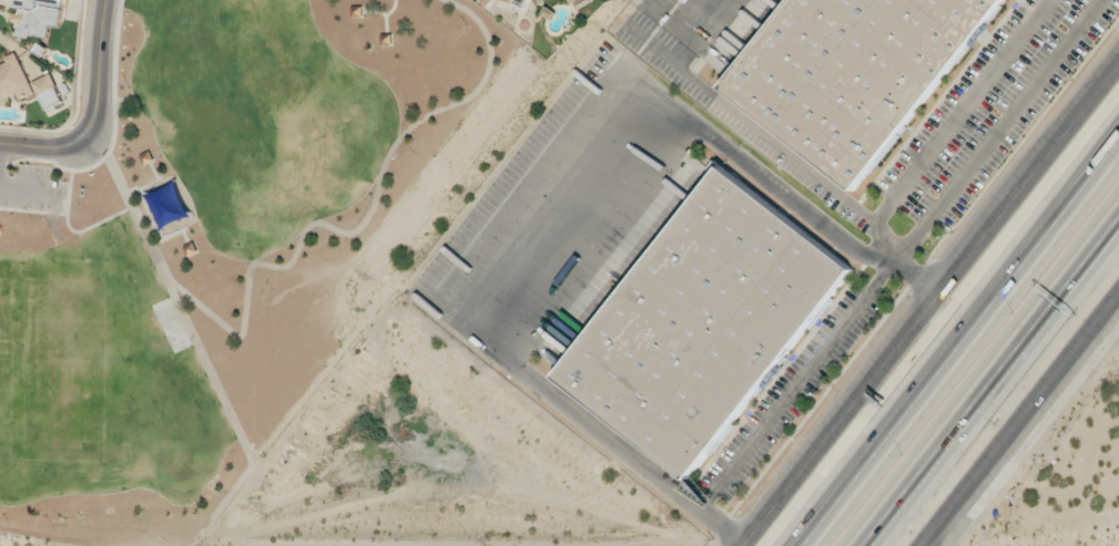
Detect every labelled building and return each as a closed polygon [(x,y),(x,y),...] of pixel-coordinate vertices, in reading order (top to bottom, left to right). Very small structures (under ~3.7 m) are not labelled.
[(723,86),(791,0),(1002,0),(854,188),(723,86)] [(18,94),(20,99),(35,93),(17,52),(4,57),(7,62),(0,65),(0,102),(18,94)] [(64,100),(52,73),(34,81),(46,108),(64,100)] [(723,163),(856,268),(688,481),(556,377),(723,163)]
